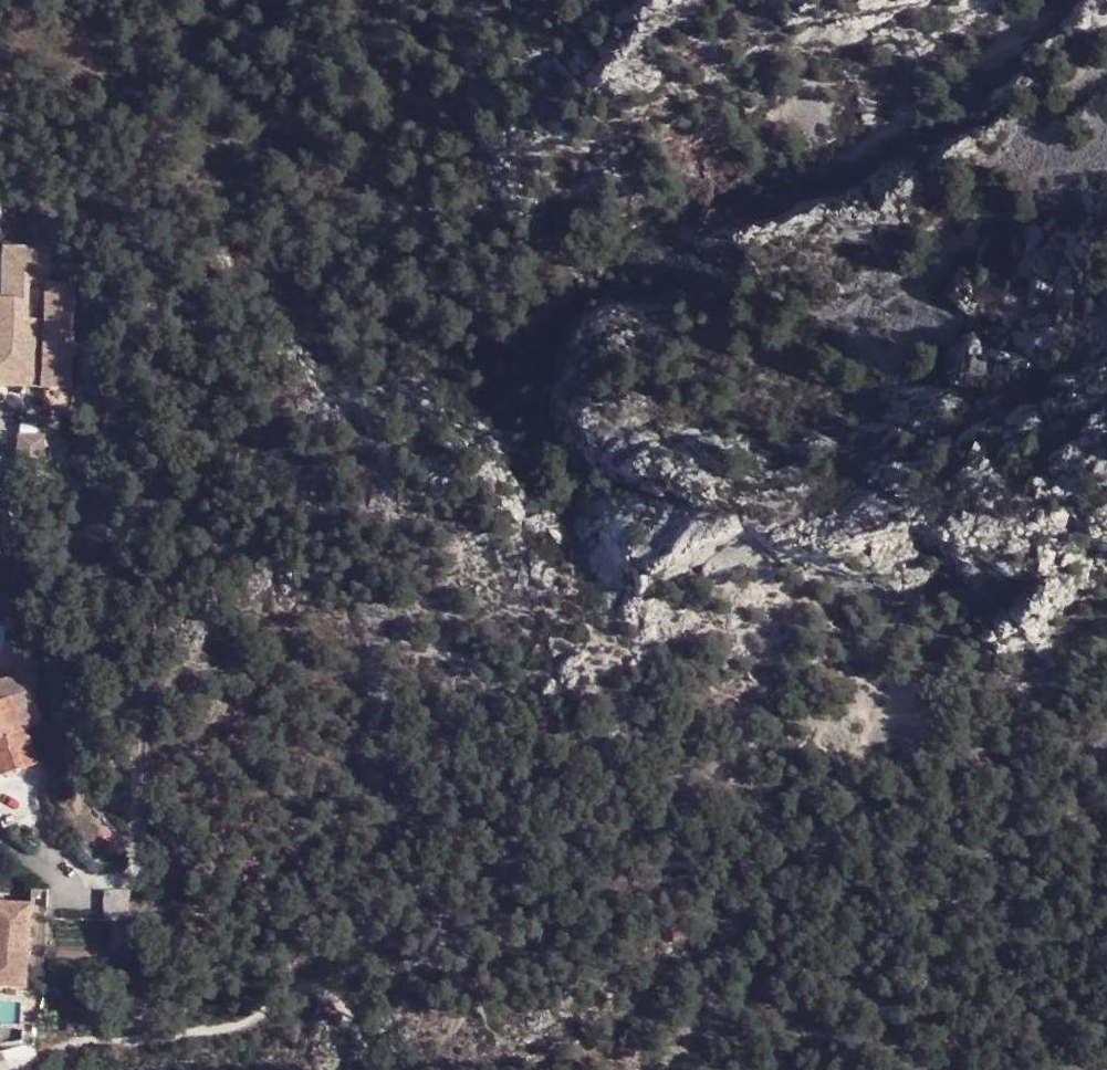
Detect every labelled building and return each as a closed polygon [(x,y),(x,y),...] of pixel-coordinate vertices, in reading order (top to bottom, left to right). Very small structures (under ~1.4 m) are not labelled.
[(0,297),(0,371),(18,372),(17,386),(73,390),(79,285),(52,285),(54,251),(9,248),(7,283),(16,283),(16,298),(6,298),(0,297)] [(16,283),(7,283),(6,298),(16,298),(16,283)] [(0,371),(0,385),(17,386),(18,372),(0,371)] [(45,436),(22,436),(20,475),(44,476),(45,436)] [(33,690),(26,670),(0,679),(0,770),(2,776),(44,762),(32,729),(27,730),(16,696),(28,691),(33,690)] [(32,729),(40,726),(28,691),(16,696),(27,730),(32,729)] [(128,887),(105,887),(104,941),(127,941),(128,887)] [(53,891),(37,890),(35,903),(0,900),(0,983),(43,987),(53,891)] [(0,983),(0,1026),(39,1030),(43,987),(0,983)]
